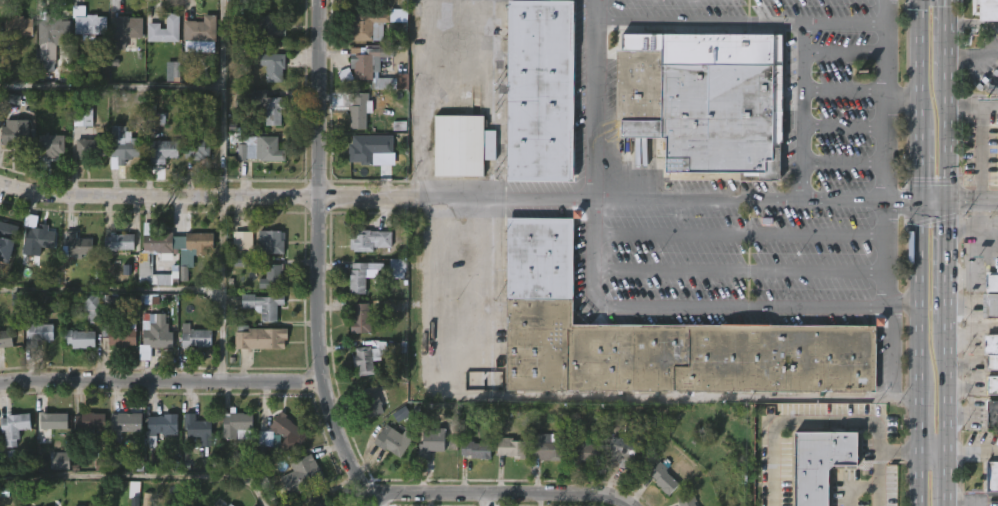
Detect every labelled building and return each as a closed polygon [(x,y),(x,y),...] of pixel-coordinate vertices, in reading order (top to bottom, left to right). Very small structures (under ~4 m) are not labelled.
[(573,181),(506,181),(507,0),(573,0),(573,181)] [(979,20),(978,0),(997,0),(997,20),(979,20)] [(69,22),(68,40),(48,39),(48,44),(44,44),(44,39),(37,39),(38,10),(50,11),(50,16),(57,16),(57,21),(69,22)] [(385,24),(385,41),(355,41),(355,34),(352,34),(353,14),(359,15),(359,12),(392,13),(392,23),(387,23),(387,24),(385,24)] [(191,41),(182,41),(182,22),(202,22),(202,15),(210,15),(210,13),(215,14),(214,42),(191,41)] [(174,14),(174,15),(178,15),(178,42),(146,42),(146,23),(159,23),(159,29),(165,29),(165,15),(174,14)] [(26,19),(28,18),(35,19),(34,35),(7,35),(7,19),(12,18),(13,19),(13,16),(26,16),(26,19)] [(95,16),(95,18),(104,18),(104,35),(92,35),(92,42),(80,42),(80,35),(72,35),(72,17),(95,16)] [(126,17),(126,18),(141,19),(141,39),(124,39),(124,51),(114,51),(114,39),(110,39),(110,18),(126,17)] [(246,18),(237,17),(237,36),(246,36),(246,18)] [(275,17),(275,26),(284,27),(284,37),(275,36),(275,47),(258,47),(259,17),(275,17)] [(774,65),(773,111),(779,111),(779,147),(780,147),(780,179),(739,179),(739,170),(664,169),(664,135),(620,135),(620,118),(615,118),(616,39),(778,39),(778,65),(774,65)] [(52,61),(52,72),(40,72),(40,61),(38,61),(38,44),(56,44),(56,47),(54,47),(54,61),(52,61)] [(382,45),(382,47),(395,47),(395,57),(375,56),(375,80),(352,79),(353,47),(367,48),(367,45),(382,45)] [(283,56),(283,71),(281,71),(281,84),(264,83),(264,66),(258,66),(258,55),(283,56)] [(167,82),(180,82),(180,62),(167,62),(167,82)] [(463,86),(462,114),(486,114),(486,129),(495,129),(494,159),(485,159),(485,175),(435,174),(436,114),(447,114),(448,85),(463,86)] [(268,97),(284,97),(284,100),(287,100),(287,109),(283,109),(283,126),(268,126),(268,108),(252,107),(252,105),(238,105),(238,90),(268,90),(268,97)] [(371,93),(370,101),(375,101),(375,113),(369,113),(369,129),(352,129),(352,111),(350,111),(350,106),(344,106),(345,94),(371,93)] [(167,114),(166,127),(156,126),(156,131),(151,131),(151,141),(147,141),(148,104),(157,104),(157,113),(167,114)] [(90,126),(71,125),(72,107),(91,107),(91,126),(90,126)] [(16,146),(2,146),(2,126),(7,126),(7,120),(30,120),(30,144),(16,144),(16,146)] [(124,141),(129,141),(129,137),(138,138),(138,157),(132,157),(132,158),(123,158),(123,165),(116,165),(116,157),(109,156),(110,126),(124,127),(124,141)] [(48,134),(64,135),(63,153),(58,153),(58,156),(55,156),(55,158),(44,158),(44,155),(38,155),(38,135),(48,134)] [(351,162),(350,162),(351,145),(354,145),(354,136),(390,136),(390,153),(374,153),(374,162),(351,162)] [(280,142),(280,150),(286,150),(286,161),(262,161),(262,159),(248,158),(248,161),(239,161),(239,144),(257,145),(258,137),(262,137),(280,137),(280,142)] [(83,138),(104,139),(104,156),(88,156),(88,163),(82,163),(82,159),(75,159),(75,139),(83,138)] [(212,138),(211,158),(204,158),(203,164),(192,163),(193,157),(186,157),(186,138),(212,138)] [(162,140),(183,142),(183,147),(180,147),(180,158),(167,158),(167,161),(152,160),(152,141),(162,140)] [(571,321),(571,324),(875,325),(874,392),(503,389),(505,217),(571,217),(571,321)] [(13,238),(0,234),(0,222),(16,226),(13,238)] [(35,227),(35,231),(58,230),(57,248),(33,248),(33,243),(27,243),(27,227),(35,227)] [(373,230),(373,232),(394,232),(393,247),(375,247),(375,252),(353,251),(353,235),(356,235),(356,230),(373,230)] [(75,231),(75,239),(92,239),(92,255),(67,255),(67,246),(64,246),(64,231),(75,231)] [(283,231),(283,240),(286,240),(286,254),(265,254),(265,251),(261,251),(261,231),(283,231)] [(117,232),(117,234),(136,235),(135,250),(118,250),(117,252),(106,252),(106,237),(112,237),(112,232),(117,232)] [(175,232),(174,253),(144,251),(144,235),(151,235),(151,232),(175,232)] [(252,232),(233,232),(234,251),(253,250),(252,232)] [(215,234),(214,249),(208,249),(208,255),(198,255),(198,250),(194,249),(194,252),(189,252),(189,249),(187,249),(187,233),(215,234)] [(5,261),(0,260),(0,236),(11,239),(5,261)] [(405,259),(390,260),(390,279),(406,278),(405,259)] [(139,285),(172,285),(172,275),(152,275),(152,263),(139,263),(139,285)] [(385,264),(385,271),(369,271),(368,294),(352,294),(354,263),(385,264)] [(280,267),(280,287),(258,287),(258,278),(265,278),(265,269),(263,269),(264,264),(280,264),(280,267)] [(997,267),(997,291),(986,291),(986,287),(984,287),(985,275),(986,275),(986,270),(997,270),(997,267)] [(982,293),(997,293),(997,316),(988,316),(988,317),(985,317),(982,317),(982,293)] [(286,294),(286,306),(279,306),(279,322),(262,322),(263,313),(258,312),(256,309),(243,309),(244,295),(256,295),(256,297),(272,297),(272,294),(286,294)] [(100,295),(99,323),(88,323),(88,310),(85,310),(86,295),(100,295)] [(110,315),(110,323),(139,324),(139,331),(141,331),(140,345),(138,345),(138,349),(116,348),(116,346),(111,346),(111,337),(102,337),(102,295),(111,295),(110,315)] [(368,310),(368,315),(371,316),(371,333),(349,333),(349,322),(353,319),(353,310),(368,310)] [(188,332),(189,332),(190,328),(212,329),(212,345),(201,346),(200,348),(195,348),(195,345),(188,345),(188,348),(180,347),(181,322),(188,322),(188,332)] [(34,323),(34,324),(52,324),(52,340),(36,340),(36,348),(25,348),(25,324),(34,323)] [(174,332),(174,348),(151,348),(151,346),(143,346),(144,323),(170,324),(170,332),(174,332)] [(250,326),(250,329),(289,329),(289,340),(287,340),(287,349),(237,349),(238,326),(250,326)] [(75,330),(92,330),(92,348),(68,347),(68,345),(62,345),(62,329),(75,330)] [(2,352),(0,352),(0,331),(11,330),(13,346),(1,347),(2,352)] [(984,333),(997,333),(997,369),(987,369),(987,353),(984,353),(984,333)] [(372,346),(373,349),(381,348),(383,360),(374,361),(376,374),(361,376),(360,367),(355,368),(354,356),(358,355),(357,348),(372,346)] [(987,376),(997,376),(997,394),(987,394),(987,376)] [(379,385),(389,413),(374,418),(372,411),(367,413),(365,406),(368,404),(363,390),(379,385)] [(987,400),(997,400),(997,427),(986,427),(987,400)] [(411,414),(405,406),(392,414),(398,423),(411,414)] [(236,409),(236,413),(254,415),(253,440),(224,440),(225,414),(231,414),(231,409),(236,409)] [(2,432),(0,433),(0,417),(4,417),(4,413),(10,412),(10,414),(28,412),(29,428),(17,429),(18,438),(3,440),(2,432)] [(44,412),(44,413),(67,413),(66,429),(39,429),(39,412),(44,412)] [(92,412),(92,413),(105,413),(105,430),(94,429),(94,434),(84,434),(84,429),(74,429),(74,415),(80,415),(80,412),(92,412)] [(117,415),(125,415),(125,413),(130,413),(130,415),(141,416),(140,432),(109,432),(110,412),(117,413),(117,415)] [(177,413),(176,434),(161,434),(161,432),(155,432),(154,444),(147,443),(147,415),(163,416),(163,413),(177,413)] [(211,421),(211,436),(209,436),(208,446),(200,446),(200,437),(186,436),(186,429),(182,428),(182,413),(194,414),(194,421),(211,421)] [(303,431),(295,443),(272,427),(282,414),(303,431)] [(385,424),(402,434),(404,431),(413,437),(400,458),(379,445),(382,441),(377,438),(385,424)] [(430,458),(418,458),(418,443),(423,443),(423,430),(433,430),(433,427),(445,428),(444,452),(431,451),(430,458)] [(829,463),(829,505),(793,505),(794,430),(858,431),(858,463),(829,463)] [(259,446),(273,446),(273,432),(259,431),(259,446)] [(541,434),(541,443),(563,444),(563,461),(539,461),(540,459),(535,459),(535,457),(532,456),(533,434),(541,434)] [(525,441),(524,460),(513,460),(513,456),(508,456),(508,455),(497,455),(497,442),(495,441),(495,437),(512,437),(512,441),(525,441)] [(641,445),(633,471),(616,465),(619,457),(610,454),(615,437),(641,445)] [(467,443),(470,443),(470,441),(473,441),(473,443),(490,444),(490,459),(470,458),(470,456),(459,456),(460,439),(467,440),(467,443)] [(588,439),(588,446),(603,446),(603,462),(577,462),(577,459),(571,459),(571,456),(569,456),(569,441),(579,441),(579,439),(588,439)] [(50,453),(51,470),(70,469),(69,452),(50,453)] [(302,487),(304,491),(294,495),(291,488),(286,491),(283,483),(287,481),(283,473),(297,467),(294,460),(311,453),(322,479),(302,487)] [(985,461),(997,461),(997,493),(985,492),(985,461)] [(677,485),(667,496),(653,482),(655,480),(648,473),(658,462),(666,469),(664,471),(677,485)] [(335,503),(336,505),(314,505),(310,498),(325,490),(328,496),(332,504),(335,503)] [(694,503),(695,505),(679,505),(677,501),(693,494),(697,502),(694,503)] [(139,498),(131,498),(131,505),(139,505),(139,498)]
